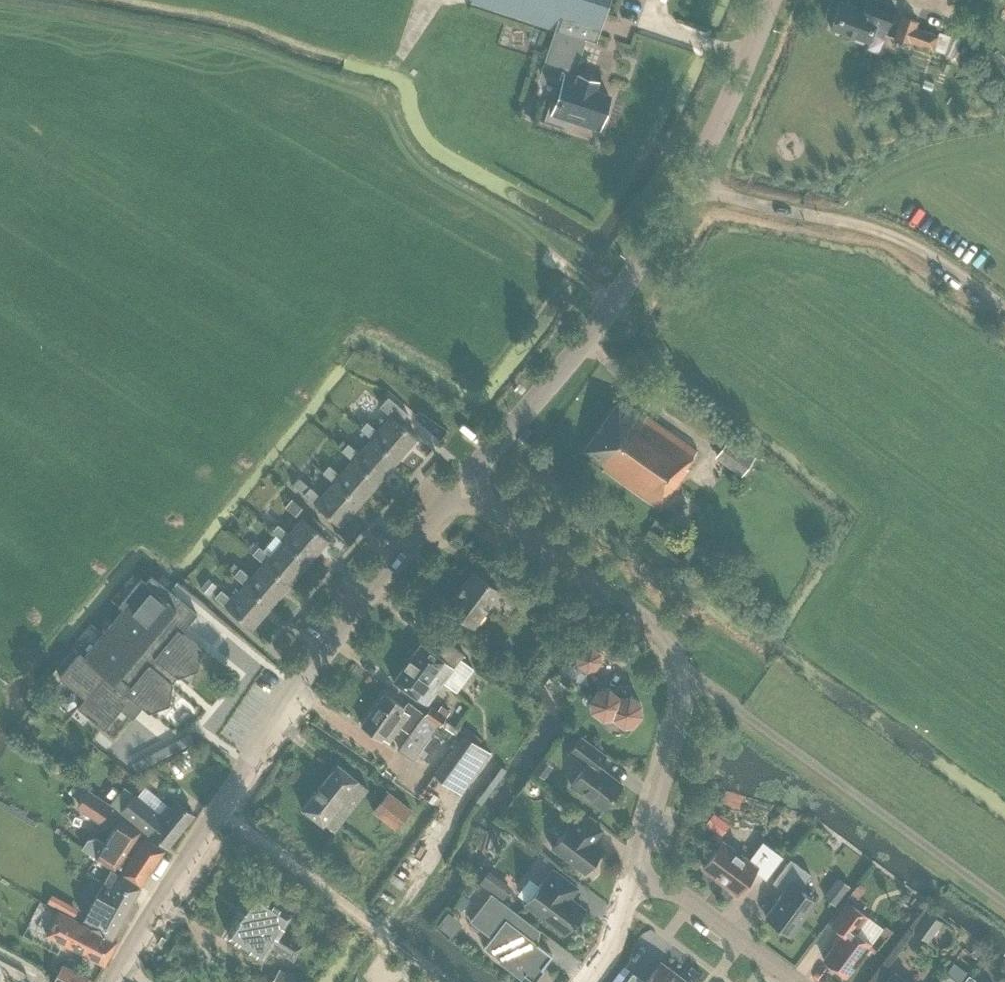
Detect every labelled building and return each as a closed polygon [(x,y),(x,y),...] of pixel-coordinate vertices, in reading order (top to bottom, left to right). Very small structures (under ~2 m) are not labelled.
[(472,3),(556,30),(542,73),(564,80),(556,104),(551,102),(546,119),(570,127),(572,119),(598,127),(609,96),(593,90),(596,81),(578,75),(577,78),(572,76),(584,39),(595,42),(596,43),(610,0),(473,0),(472,3)] [(894,7),(873,0),(867,0),(864,10),(840,2),(830,29),(869,42),(872,33),(883,37),(894,7)] [(910,43),(932,51),(933,49),(938,35),(916,28),(919,21),(902,15),(893,37),(910,43)] [(938,35),(933,49),(944,54),(944,52),(950,37),(950,36),(939,32),(938,35)] [(366,422),(360,429),(371,438),(372,438),(397,460),(417,438),(399,423),(407,414),(388,397),(380,407),(391,416),(377,431),(366,422)] [(688,469),(685,467),(697,451),(646,415),(642,421),(634,416),(636,412),(619,400),(583,451),(604,466),(602,469),(660,509),(688,469)] [(347,444),(341,451),(352,460),(353,460),(378,482),(397,460),(372,438),(371,438),(358,453),(347,444)] [(714,457),(741,476),(754,457),(728,438),(714,457)] [(326,463),(317,455),(311,462),(320,470),(326,463)] [(329,466),(322,473),(323,473),(333,481),(359,504),(378,482),(353,460),(352,460),(339,475),(329,466)] [(359,504),(333,481),(320,496),(299,477),(293,485),(340,526),(359,504)] [(275,535),(282,541),(283,540),(309,563),(328,541),(302,518),(288,534),(277,525),(271,532),(275,535)] [(275,535),(262,550),(259,546),(252,553),(263,563),(264,562),(290,585),(309,563),(283,540),(282,541),(275,535)] [(240,568),(234,575),(244,585),(245,585),(270,607),(290,585),(264,562),(263,563),(251,578),(240,568)] [(499,591),(508,598),(515,587),(486,565),(478,575),(473,571),(447,607),(473,626),(499,591)] [(79,652),(58,677),(81,696),(74,705),(101,727),(118,706),(130,716),(132,718),(133,717),(131,715),(139,705),(148,712),(149,711),(168,704),(171,684),(172,683),(171,682),(176,676),(177,677),(178,676),(177,676),(196,669),(200,649),(201,648),(182,633),(197,614),(149,575),(144,581),(141,578),(118,606),(121,608),(83,655),(79,652)] [(209,579),(200,588),(207,595),(216,585),(209,579)] [(251,629),(270,607),(245,585),(244,585),(232,600),(221,590),(215,597),(251,629)] [(420,644),(409,659),(442,683),(464,654),(446,642),(436,656),(420,644)] [(601,662),(600,654),(591,647),(584,648),(576,658),(577,665),(587,672),(594,663),(601,662)] [(416,698),(426,705),(442,683),(409,659),(393,681),(416,698)] [(633,724),(641,713),(640,703),(629,695),(628,685),(618,686),(613,692),(608,688),(598,689),(589,700),(591,710),(602,718),(612,717),(623,726),(633,724)] [(424,716),(407,703),(404,708),(384,694),(361,725),(381,739),(382,738),(389,743),(400,727),(413,736),(401,753),(412,762),(417,755),(428,763),(438,748),(433,744),(442,731),(439,728),(443,722),(444,720),(445,719),(444,718),(449,711),(440,705),(436,711),(430,707),(424,716)] [(443,722),(439,728),(442,731),(443,728),(451,733),(460,739),(463,735),(463,734),(456,729),(444,720),(443,722)] [(460,794),(489,754),(477,745),(481,739),(467,728),(463,734),(463,735),(460,739),(433,774),(460,794)] [(622,784),(598,766),(606,755),(580,736),(568,752),(586,765),(571,785),(602,809),(622,784)] [(324,823),(334,831),(367,788),(337,764),(302,809),(322,825),(324,823)] [(124,785),(110,802),(149,835),(151,833),(167,847),(193,816),(176,801),(171,807),(167,804),(159,814),(124,785)] [(74,807),(98,823),(110,805),(86,789),(74,807)] [(371,810),(394,828),(409,809),(386,791),(371,810)] [(704,824),(720,837),(729,825),(713,812),(704,824)] [(552,848),(584,873),(602,849),(593,842),(601,830),(581,815),(572,826),(570,824),(552,848)] [(164,851),(143,838),(130,858),(125,855),(135,839),(134,839),(138,832),(121,821),(117,827),(116,827),(105,844),(95,837),(86,839),(80,848),(96,858),(115,869),(120,873),(120,874),(140,887),(164,851)] [(722,842),(703,868),(723,883),(722,884),(723,885),(736,895),(754,871),(765,879),(782,857),(762,842),(748,861),(735,852),(735,851),(735,850),(735,849),(734,848),(733,847),(733,846),(731,845),(730,844),(728,844),(727,844),(726,845),(722,842)] [(784,891),(765,916),(790,935),(816,901),(799,889),(810,875),(790,860),(773,883),(784,891)] [(116,873),(117,872),(112,869),(83,919),(93,924),(91,928),(112,939),(140,888),(116,873)] [(584,910),(565,896),(573,884),(552,869),(544,880),(543,880),(525,904),(564,933),(572,922),(574,923),(584,910)] [(849,886),(836,877),(821,895),(835,905),(849,886)] [(491,891),(501,899),(510,887),(500,879),(491,891)] [(856,885),(847,897),(855,902),(864,891),(856,885)] [(270,944),(283,952),(292,939),(279,931),(289,915),(279,909),(280,907),(257,892),(256,891),(256,892),(228,936),(227,936),(251,951),(252,951),(253,949),(263,955),(270,944)] [(483,931),(491,937),(483,948),(499,960),(503,956),(515,965),(514,966),(519,969),(519,968),(525,972),(524,974),(534,981),(543,970),(541,969),(552,955),(530,938),(536,929),(490,894),(470,921),(483,931)] [(823,960),(846,977),(870,944),(855,933),(867,917),(848,903),(831,925),(842,934),(823,960)] [(58,911),(45,936),(104,966),(116,942),(58,911)] [(927,911),(912,931),(928,942),(942,922),(927,911)] [(885,926),(879,934),(885,939),(891,931),(885,926)] [(679,976),(661,962),(646,981),(675,981),(679,976)] [(52,981),(85,981),(88,977),(62,963),(52,981)] [(279,968),(270,981),(300,981),(279,968)] [(894,972),(887,981),(906,981),(894,972)] [(632,973),(626,981),(644,981),(632,973)] [(945,973),(938,981),(957,981),(945,973)]
